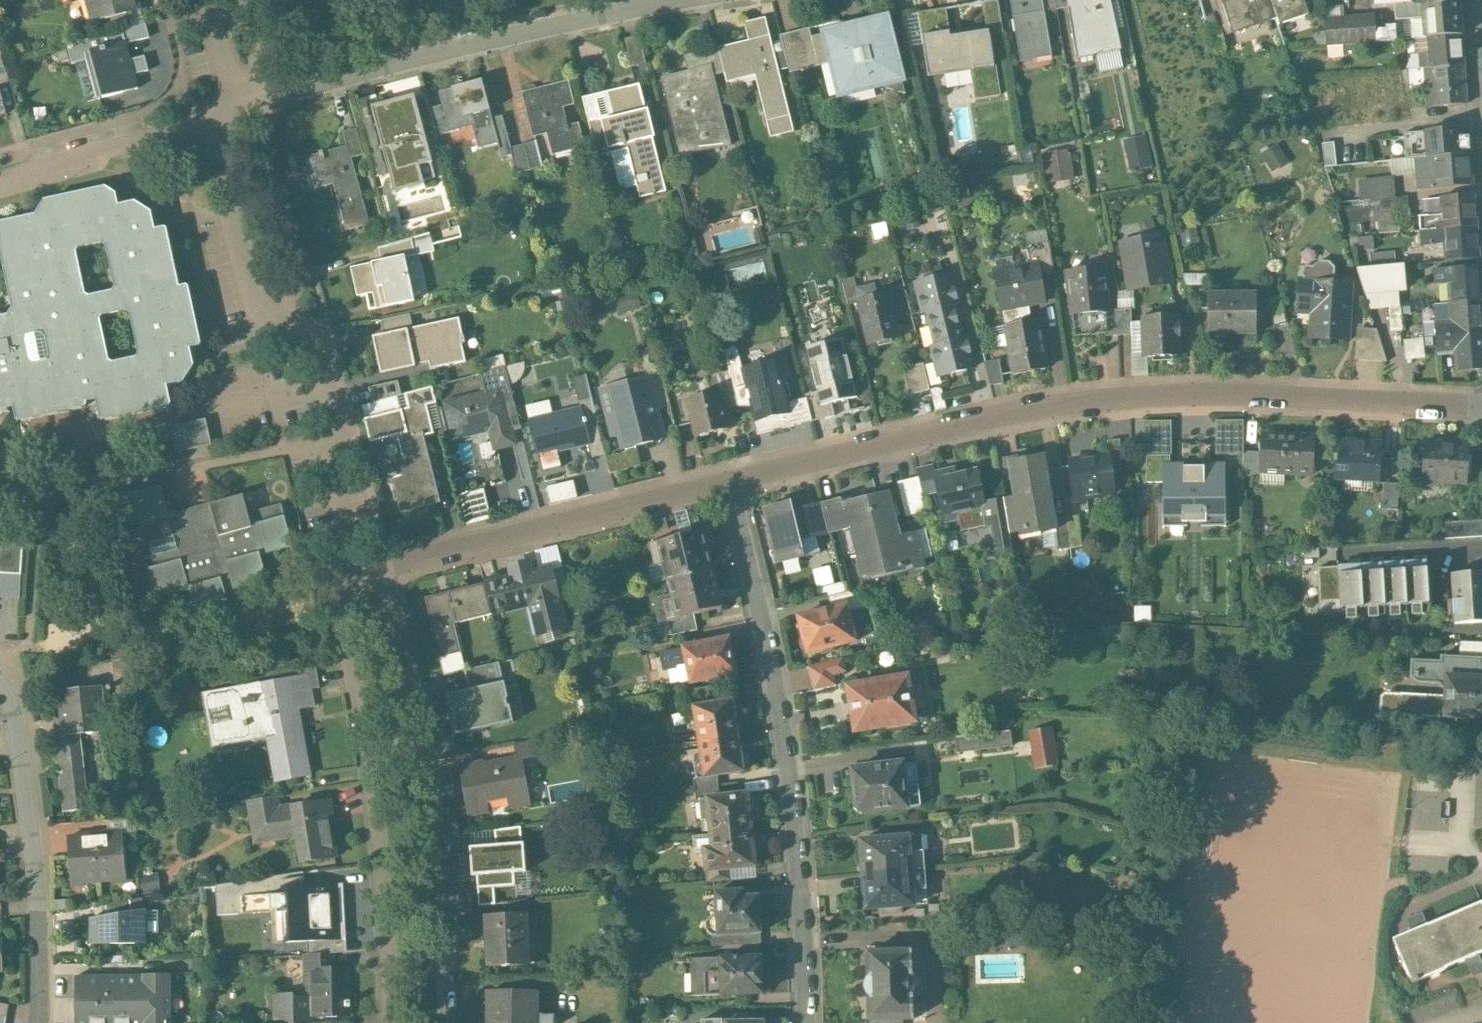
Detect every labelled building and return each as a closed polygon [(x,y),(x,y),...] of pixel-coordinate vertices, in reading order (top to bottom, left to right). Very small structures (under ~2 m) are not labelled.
[(95,23),(137,11),(134,0),(88,0),(95,23)] [(1010,2),(1021,63),(1035,61),(1034,56),(1050,53),(1044,14),(1043,14),(1041,0),(1018,0),(1010,2)] [(1043,14),(1044,14),(1056,12),(1054,0),(1041,0),(1043,14)] [(1056,12),(1067,10),(1065,0),(1054,0),(1056,12)] [(1067,10),(1076,58),(1096,55),(1100,74),(1123,69),(1110,0),(1065,0),(1067,10)] [(1222,14),(1225,13),(1230,29),(1259,19),(1257,14),(1253,0),(1218,0),(1222,14)] [(1257,14),(1273,9),(1270,0),(1253,0),(1257,14)] [(1273,9),(1278,25),(1308,15),(1303,0),(1270,0),(1273,9)] [(1364,7),(1393,5),(1394,22),(1423,19),(1425,38),(1428,38),(1461,36),(1459,0),(1363,0),(1364,7)] [(997,3),(981,5),(986,33),(987,33),(988,38),(1002,36),(997,3)] [(949,39),(945,11),(917,16),(927,77),(971,70),(975,100),(976,101),(997,98),(997,93),(988,38),(987,33),(986,33),(949,39)] [(1373,17),(1325,20),(1327,47),(1395,41),(1393,26),(1374,28),(1373,17)] [(886,19),(824,34),(831,63),(839,96),(878,87),(905,95),(886,19)] [(763,20),(743,25),(747,43),(768,38),(763,20)] [(145,25),(67,46),(72,65),(91,60),(102,99),(138,89),(134,76),(149,72),(145,57),(130,61),(126,45),(149,38),(145,25)] [(809,29),(780,36),(789,74),(831,63),(824,34),(811,37),(809,29)] [(1461,36),(1428,38),(1429,53),(1430,68),(1462,65),(1461,36)] [(747,43),(728,48),(737,82),(753,78),(765,123),(774,121),(788,117),(776,72),(769,45),(768,38),(747,43)] [(639,40),(624,43),(631,70),(645,67),(639,40)] [(780,43),(769,45),(776,72),(787,69),(780,43)] [(8,77),(0,47),(0,79),(8,77)] [(728,48),(717,50),(724,76),(726,84),(737,82),(728,48)] [(717,50),(705,53),(711,79),(724,76),(717,50)] [(705,53),(684,59),(688,75),(660,81),(675,141),(678,141),(678,139),(699,136),(700,141),(702,141),(703,147),(727,144),(711,79),(705,53)] [(1429,53),(1414,54),(1415,69),(1430,68),(1429,53)] [(1462,65),(1430,68),(1432,88),(1433,105),(1465,103),(1462,65)] [(1430,68),(1415,69),(1416,89),(1432,88),(1430,68)] [(483,81),(440,92),(443,106),(432,109),(439,136),(473,127),(479,148),(497,144),(499,143),(493,120),(483,81)] [(568,83),(523,94),(534,137),(547,134),(553,156),(584,148),(578,125),(568,128),(563,109),(574,106),(568,83)] [(628,90),(607,95),(614,122),(589,128),(595,154),(622,147),(623,149),(627,148),(626,146),(631,145),(642,187),(662,182),(645,114),(635,117),(628,90)] [(389,102),(371,107),(394,190),(436,178),(422,126),(432,124),(425,99),(391,108),(389,102)] [(788,117),(774,121),(778,137),(792,134),(788,117)] [(509,149),(501,118),(493,120),(499,143),(497,144),(501,159),(511,156),(509,149)] [(1468,128),(1403,133),(1405,159),(1431,157),(1470,154),(1468,128)] [(341,153),(323,158),(321,152),(319,153),(319,155),(294,161),(302,193),(333,186),(345,232),(369,226),(351,161),(364,157),(357,131),(342,135),(346,149),(340,150),(341,153)] [(1152,166),(1145,136),(1123,141),(1131,172),(1152,166)] [(1337,164),(1338,142),(1323,141),(1323,164),(1337,164)] [(536,142),(523,146),(530,172),(542,168),(536,142)] [(1289,162),(1278,143),(1261,154),(1272,172),(1289,162)] [(523,146),(509,149),(511,156),(516,175),(530,172),(523,146)] [(1070,150),(1042,153),(1047,183),(1075,180),(1070,150)] [(1470,154),(1431,157),(1433,188),(1473,185),(1470,154)] [(1394,176),(1358,177),(1359,199),(1395,197),(1394,176)] [(12,309),(13,308),(8,316),(4,317),(2,315),(0,315),(0,412),(2,413),(8,412),(9,409),(13,409),(16,420),(19,422),(84,409),(86,406),(85,402),(95,401),(99,421),(102,422),(169,407),(171,404),(167,388),(183,384),(194,368),(190,350),(200,348),(201,345),(188,289),(186,287),(179,288),(167,231),(164,229),(156,231),(152,214),(135,203),(119,207),(116,194),(108,190),(105,197),(99,198),(91,193),(86,201),(81,202),(74,197),(69,205),(64,206),(57,200),(52,208),(46,210),(42,206),(35,216),(0,225),(0,251),(12,309)] [(1472,196),(1440,199),(1441,216),(1443,230),(1475,228),(1472,196)] [(453,215),(433,220),(437,234),(429,236),(432,246),(461,239),(453,215)] [(1441,216),(1428,217),(1429,224),(1429,231),(1443,230),(1441,216)] [(1199,245),(1195,224),(1179,227),(1182,247),(1199,245)] [(1475,228),(1443,230),(1444,245),(1445,263),(1477,260),(1475,228)] [(1443,230),(1429,231),(1430,246),(1444,245),(1443,230)] [(1153,231),(1140,232),(1136,238),(1136,240),(1120,243),(1127,289),(1168,284),(1166,272),(1169,269),(1168,266),(1164,264),(1159,235),(1153,231)] [(1429,231),(1422,232),(1423,246),(1430,246),(1429,231)] [(412,240),(378,249),(382,263),(351,270),(354,284),(363,282),(366,296),(373,294),(376,310),(414,302),(404,260),(415,257),(412,240)] [(1048,242),(1025,246),(1028,267),(1036,266),(1038,276),(1052,273),(1048,242)] [(1028,267),(994,273),(1000,310),(1026,305),(1042,303),(1038,276),(1036,266),(1028,267)] [(1401,267),(1356,271),(1364,294),(1403,290),(1401,267)] [(1103,268),(1065,272),(1067,292),(1068,292),(1070,315),(1103,312),(1107,312),(1106,310),(1103,268)] [(1478,268),(1449,270),(1450,284),(1452,305),(1480,302),(1478,268)] [(1449,270),(1435,272),(1436,285),(1450,284),(1449,270)] [(1206,272),(1182,277),(1184,287),(1206,282),(1206,272)] [(951,275),(916,284),(923,313),(928,312),(928,311),(953,305),(953,306),(958,304),(951,275)] [(854,279),(841,282),(847,306),(857,303),(856,303),(859,302),(856,289),(854,279)] [(1349,286),(1299,283),(1297,306),(1312,307),(1310,339),(1346,341),(1349,286)] [(856,289),(859,302),(877,297),(874,284),(856,289)] [(859,302),(856,303),(857,303),(867,345),(900,337),(889,295),(877,297),(859,302)] [(1255,296),(1207,296),(1206,336),(1255,336),(1255,296)] [(619,300),(620,310),(637,309),(636,298),(619,300)] [(1452,305),(1453,325),(1454,337),(1481,335),(1481,325),(1480,302),(1452,305)] [(953,305),(928,311),(928,312),(936,347),(937,347),(962,341),(962,340),(953,306),(953,305)] [(1026,305),(1000,310),(1004,329),(1022,325),(1021,319),(1028,317),(1026,305)] [(1452,305),(1435,307),(1437,326),(1453,325),(1452,305)] [(1130,309),(1116,310),(1117,336),(1130,336),(1130,309)] [(1116,310),(1106,310),(1107,312),(1103,312),(1104,336),(1117,336),(1116,310)] [(1177,318),(1142,319),(1142,358),(1178,357),(1177,318)] [(457,319),(374,337),(381,372),(413,365),(413,367),(418,366),(417,363),(429,361),(431,374),(467,366),(457,319)] [(1004,329),(1003,329),(1011,374),(1045,368),(1036,323),(1022,325),(1004,329)] [(1437,326),(1435,327),(1435,338),(1449,336),(1449,338),(1454,337),(1453,325),(1437,326)] [(1406,329),(1378,333),(1380,344),(1408,341),(1406,329)] [(1376,332),(1356,331),(1354,361),(1386,363),(1380,344),(1376,332)] [(1454,337),(1455,350),(1457,370),(1481,369),(1481,335),(1454,337)] [(1449,336),(1435,338),(1437,351),(1455,350),(1454,337),(1449,338),(1449,336)] [(857,398),(842,339),(806,348),(817,392),(820,407),(831,404),(857,398)] [(962,340),(962,341),(937,347),(936,347),(932,348),(939,377),(974,368),(966,339),(962,340)] [(1410,346),(1398,347),(1398,354),(1392,355),(1393,365),(1411,364),(1410,346)] [(736,353),(724,356),(733,391),(745,388),(741,372),(736,353)] [(785,360),(741,372),(745,388),(746,388),(779,379),(780,380),(789,378),(785,360)] [(999,360),(985,362),(990,386),(1003,383),(999,360)] [(923,364),(902,369),(908,396),(930,391),(923,364)] [(506,368),(481,374),(486,395),(500,391),(509,428),(519,426),(506,368)] [(574,376),(578,400),(591,398),(587,374),(574,376)] [(644,378),(647,391),(648,391),(653,409),(665,406),(657,374),(644,378)] [(779,379),(746,388),(752,409),(755,423),(752,424),(755,437),(797,426),(793,411),(788,412),(780,380),(779,379)] [(685,384),(663,390),(674,429),(690,425),(685,403),(689,402),(685,384)] [(431,388),(405,395),(408,407),(364,419),(370,441),(395,434),(405,471),(390,475),(400,512),(439,502),(422,437),(432,434),(425,405),(435,403),(431,388)] [(745,388),(733,391),(737,408),(752,409),(746,388),(745,388)] [(486,395),(445,405),(453,439),(473,434),(471,427),(488,423),(495,448),(513,444),(509,428),(500,391),(486,395)] [(623,446),(660,436),(653,409),(648,391),(647,391),(611,400),(614,413),(605,416),(610,435),(619,432),(623,446)] [(820,407),(817,392),(804,395),(811,422),(834,416),(831,404),(820,407)] [(689,402),(685,403),(690,425),(694,439),(728,431),(719,394),(689,402)] [(589,400),(576,403),(578,411),(579,410),(588,444),(587,444),(590,459),(603,456),(589,400)] [(805,401),(792,404),(793,411),(797,426),(811,423),(805,401)] [(578,411),(527,424),(536,457),(587,444),(588,444),(579,410),(578,411)] [(1242,453),(1242,419),(1214,419),(1214,453),(1242,453)] [(205,421),(170,428),(175,454),(210,447),(205,421)] [(1315,441),(1262,437),(1260,471),(1313,475),(1315,441)] [(1119,440),(1106,441),(1108,457),(1110,457),(1111,464),(1121,463),(1119,440)] [(1372,445),(1337,442),(1336,459),(1335,459),(1334,463),(1336,463),(1335,476),(1380,479),(1383,444),(1372,444),(1372,445)] [(1469,450),(1426,446),(1423,474),(1439,476),(1438,484),(1466,486),(1469,450)] [(1043,456),(1018,460),(1018,455),(997,459),(1001,482),(1012,480),(1015,498),(1003,500),(1009,532),(1009,534),(1021,532),(1022,538),(1041,534),(1041,532),(1055,530),(1054,519),(1048,480),(1049,480),(1045,458),(1043,459),(1043,456)] [(1108,457),(1069,462),(1074,501),(1087,499),(1087,497),(1114,493),(1111,464),(1110,457),(1108,457)] [(933,466),(917,469),(923,496),(938,493),(934,474),(935,473),(933,466)] [(1184,468),(1167,468),(1167,490),(1162,490),(1162,515),(1182,514),(1182,522),(1206,522),(1206,514),(1226,514),(1226,493),(1221,493),(1221,468),(1204,468),(1204,467),(1199,467),(1199,472),(1189,472),(1189,467),(1184,467),(1184,468)] [(976,471),(948,477),(946,471),(935,473),(934,474),(938,493),(945,523),(959,520),(962,532),(987,526),(983,508),(985,507),(984,505),(976,471)] [(234,591),(266,582),(259,555),(291,546),(280,506),(248,515),(243,496),(168,516),(160,485),(113,499),(127,550),(149,544),(174,537),(177,549),(152,556),(130,562),(136,586),(151,582),(156,598),(188,589),(196,616),(228,608),(220,580),(230,578),(234,591)] [(1399,486),(1383,485),(1381,511),(1398,512),(1399,486)] [(464,491),(468,521),(489,518),(485,488),(464,491)] [(888,493),(842,504),(841,500),(821,505),(828,534),(855,527),(868,578),(904,569),(902,561),(921,556),(915,533),(899,537),(888,493)] [(1004,502),(984,505),(985,507),(983,508),(987,526),(992,525),(994,535),(1009,532),(1004,502)] [(791,503),(763,510),(777,564),(804,557),(800,541),(814,538),(807,508),(793,512),(791,503)] [(821,505),(807,508),(814,538),(828,534),(821,505)] [(1078,516),(1066,517),(1069,540),(1081,538),(1078,516)] [(1066,517),(1054,519),(1055,530),(1057,551),(1070,549),(1069,540),(1066,517)] [(1455,522),(1456,539),(1481,537),(1481,520),(1455,522)] [(1009,532),(994,535),(997,551),(1012,549),(1009,534),(1009,532)] [(702,534),(649,547),(655,568),(664,566),(668,582),(712,571),(702,534)] [(0,537),(0,574),(22,575),(23,542),(0,537)] [(174,537),(149,544),(152,556),(177,549),(174,537)] [(1419,561),(1404,562),(1407,605),(1429,604),(1426,556),(1418,557),(1419,561)] [(1397,563),(1382,563),(1385,607),(1407,605),(1404,562),(1404,557),(1397,558),(1397,563)] [(1382,559),(1375,559),(1375,564),(1361,565),(1363,608),(1385,607),(1382,563),(1382,559)] [(1360,560),(1353,560),(1353,565),(1337,566),(1340,609),(1363,608),(1361,565),(1360,560)] [(553,570),(532,575),(531,572),(485,584),(492,612),(532,602),(533,606),(540,604),(548,633),(568,628),(553,570)] [(712,571),(668,582),(678,620),(722,609),(712,571)] [(1451,574),(1454,625),(1481,623),(1481,572),(1451,574)] [(1123,581),(1089,579),(1087,614),(1083,614),(1082,618),(1089,618),(1090,609),(1121,611),(1123,581)] [(485,584),(426,599),(441,658),(462,652),(455,625),(459,624),(458,621),(492,612),(485,584)] [(848,592),(828,597),(831,609),(847,605),(849,612),(865,608),(867,605),(848,592)] [(831,609),(798,618),(807,654),(821,650),(822,654),(835,651),(834,647),(856,642),(849,612),(847,605),(831,609)] [(696,620),(676,624),(679,635),(698,631),(696,620)] [(1020,635),(1013,635),(1007,639),(1007,648),(1019,649),(1020,635)] [(730,637),(685,647),(692,680),(693,682),(737,673),(730,637)] [(133,643),(111,648),(114,661),(136,657),(133,643)] [(692,680),(685,647),(677,649),(684,681),(692,680)] [(1440,656),(1440,661),(1413,660),(1412,678),(1447,680),(1447,678),(1481,680),(1481,658),(1440,656)] [(136,657),(114,661),(119,688),(140,684),(136,657)] [(843,658),(808,667),(811,682),(847,673),(843,658)] [(480,668),(447,676),(450,688),(483,681),(480,668)] [(308,676),(257,686),(260,704),(239,707),(245,723),(242,724),(244,728),(246,728),(251,741),(266,738),(275,782),(309,775),(297,709),(314,706),(308,676)] [(881,683),(848,689),(855,730),(888,725),(889,729),(910,725),(909,721),(914,720),(907,679),(902,679),(902,676),(880,679),(881,683)] [(1447,678),(1447,680),(1446,695),(1446,696),(1445,714),(1445,716),(1451,717),(1458,723),(1466,723),(1473,718),(1481,718),(1481,680),(1447,678)] [(483,681),(450,688),(450,690),(452,689),(460,725),(458,725),(458,727),(490,720),(482,683),(484,682),(483,681)] [(103,687),(57,692),(62,730),(57,731),(62,773),(62,774),(84,771),(80,735),(108,732),(103,687)] [(1446,696),(1400,693),(1394,699),(1394,711),(1399,717),(1414,718),(1414,721),(1424,721),(1424,718),(1440,719),(1440,714),(1445,714),(1446,696)] [(734,703),(695,709),(698,731),(699,744),(739,738),(736,721),(739,720),(741,718),(742,716),(742,714),(742,713),(742,711),(741,709),(739,707),(737,706),(735,706),(734,703)] [(698,731),(695,709),(686,710),(689,732),(698,731)] [(1050,729),(1031,732),(1038,765),(1056,761),(1050,729)] [(1010,731),(955,738),(957,752),(1012,745),(1010,731)] [(739,738),(699,744),(701,758),(704,779),(718,777),(744,773),(744,769),(746,767),(748,765),(749,763),(749,762),(749,761),(749,760),(748,757),(746,755),(745,754),(741,754),(739,738)] [(539,742),(516,746),(518,757),(541,753),(539,742)] [(701,758),(694,759),(697,780),(704,779),(701,758)] [(503,764),(485,767),(484,763),(460,767),(464,789),(470,788),(475,813),(488,810),(488,811),(490,811),(488,799),(508,795),(510,807),(509,808),(509,810),(532,806),(524,760),(503,764)] [(901,764),(852,770),(856,803),(854,803),(855,811),(861,816),(868,815),(868,813),(906,809),(906,808),(904,788),(918,787),(915,763),(901,765),(901,764)] [(84,771),(62,774),(62,773),(58,773),(63,813),(89,810),(84,771)] [(697,780),(693,781),(695,791),(719,788),(718,777),(697,780)] [(918,787),(904,788),(906,808),(920,806),(918,787)] [(695,791),(694,791),(696,800),(705,799),(720,797),(719,788),(695,791)] [(720,797),(705,799),(710,836),(749,832),(747,815),(754,814),(752,798),(745,798),(745,795),(720,797)] [(328,801),(290,807),(290,808),(277,810),(275,798),(250,802),(252,816),(263,814),(266,833),(296,828),(302,863),(335,858),(329,818),(331,817),(328,801)] [(471,834),(471,847),(522,843),(521,827),(471,834)] [(749,832),(710,836),(712,849),(714,871),(729,870),(753,867),(753,864),(759,863),(757,846),(751,847),(749,832)] [(122,833),(106,835),(107,837),(95,838),(98,882),(113,881),(113,879),(126,878),(122,833)] [(83,838),(83,837),(68,838),(71,882),(84,881),(84,883),(98,882),(95,838),(83,838)] [(894,837),(874,839),(874,841),(861,842),(864,876),(911,871),(910,852),(908,837),(894,839),(894,837)] [(471,847),(470,847),(472,876),(477,876),(479,906),(496,905),(495,888),(515,886),(514,873),(526,872),(524,843),(522,843),(471,847)] [(712,849),(704,850),(707,872),(714,871),(712,849)] [(924,851),(910,852),(911,871),(925,870),(924,851)] [(714,871),(707,872),(708,883),(730,880),(729,870),(714,871)] [(925,870),(911,871),(913,890),(927,889),(925,870)] [(911,871),(864,876),(867,909),(882,908),(883,916),(902,914),(901,906),(914,905),(913,890),(911,871)] [(303,873),(278,877),(279,888),(304,886),(303,873)] [(278,877),(216,886),(218,910),(260,908),(259,897),(279,896),(279,888),(278,877)] [(304,886),(279,888),(279,896),(280,910),(278,911),(278,914),(286,913),(287,937),(307,936),(307,942),(332,940),(340,940),(339,917),(332,917),(330,885),(304,886)] [(743,891),(715,893),(716,918),(710,918),(705,924),(706,931),(712,936),(732,935),(759,934),(760,934),(757,897),(744,898),(743,891)] [(145,910),(143,898),(106,903),(109,916),(145,910)] [(535,901),(507,903),(508,915),(526,914),(526,915),(536,914),(535,901)] [(1428,927),(1427,925),(1427,926),(1423,918),(1409,925),(1412,932),(1392,940),(1412,985),(1428,978),(1429,978),(1447,970),(1446,969),(1465,960),(1471,973),(1481,968),(1481,965),(1478,955),(1481,953),(1481,904),(1481,903),(1428,927)] [(109,919),(91,919),(91,945),(147,944),(147,910),(145,910),(109,916),(109,919)] [(508,915),(484,916),(484,926),(485,926),(487,966),(530,964),(530,962),(528,962),(527,946),(529,946),(529,944),(527,944),(526,915),(526,914),(508,915)] [(759,934),(732,935),(733,946),(759,945),(759,934)] [(732,935),(712,936),(713,947),(733,946),(732,935)] [(332,940),(307,942),(307,955),(332,954),(332,940)] [(868,954),(866,954),(867,980),(863,984),(864,992),(867,996),(868,1021),(869,1021),(901,1021),(902,1021),(913,1020),(912,998),(919,995),(921,990),(922,986),(921,981),(918,978),(915,975),(911,974),(911,952),(880,953),(868,954)] [(307,955),(304,955),(304,974),(313,974),(313,970),(333,969),(332,954),(307,955)] [(761,958),(721,958),(721,977),(714,977),(709,982),(709,987),(715,996),(761,995),(761,958)] [(333,969),(313,970),(313,974),(314,1017),(350,1017),(350,1007),(352,1007),(351,1001),(348,1001),(347,969),(333,969)] [(143,975),(144,1022),(171,1022),(171,974),(143,975)] [(294,996),(276,996),(277,1020),(280,1020),(295,1020),(295,1018),(312,1018),(314,1017),(313,974),(304,974),(305,999),(294,999),(294,996)] [(76,976),(76,1022),(144,1022),(143,975),(76,976)] [(491,991),(491,1004),(494,1004),(494,1022),(555,1022),(555,1016),(538,1016),(539,991),(491,991)]
